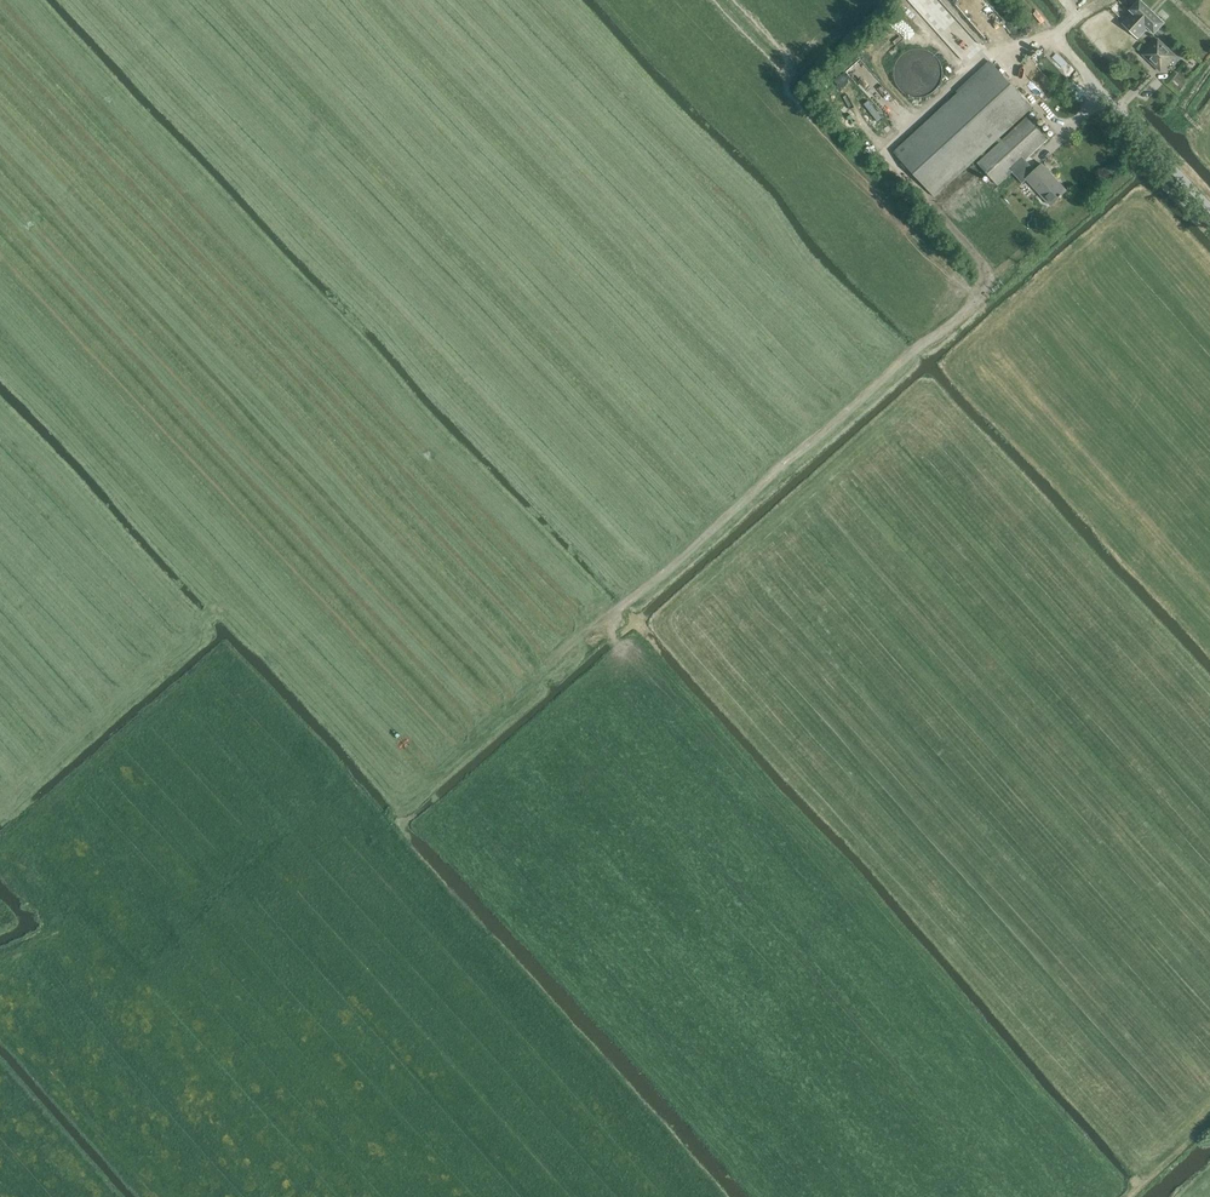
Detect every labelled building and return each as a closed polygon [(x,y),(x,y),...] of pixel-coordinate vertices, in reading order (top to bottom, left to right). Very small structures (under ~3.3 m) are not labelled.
[(926,13),(970,58),(983,45),(939,0),(926,13)] [(1138,38),(1148,28),(1154,34),(1165,23),(1141,0),(1139,0),(1130,10),(1133,13),(1122,23),(1138,38)] [(1144,54),(1161,71),(1175,56),(1158,40),(1144,54)] [(944,75),(944,70),(943,66),(941,62),(938,59),(934,56),(929,54),(925,53),(922,52),(919,53),(915,54),(911,56),(907,59),(904,62),(902,66),(901,70),(900,74),(900,78),(901,82),(903,86),(906,90),(908,92),(912,94),(916,96),(922,97),(925,96),(929,95),(934,93),(938,90),(941,87),(943,83),(944,79),(944,75)] [(935,197),(997,140),(1033,107),(992,62),(894,152),(935,197)] [(1027,118),(1000,143),(978,163),(998,185),(1012,172),(1022,183),(1027,179),(1050,205),(1067,190),(1042,164),(1036,170),(1026,160),(1047,140),(1027,118)]
